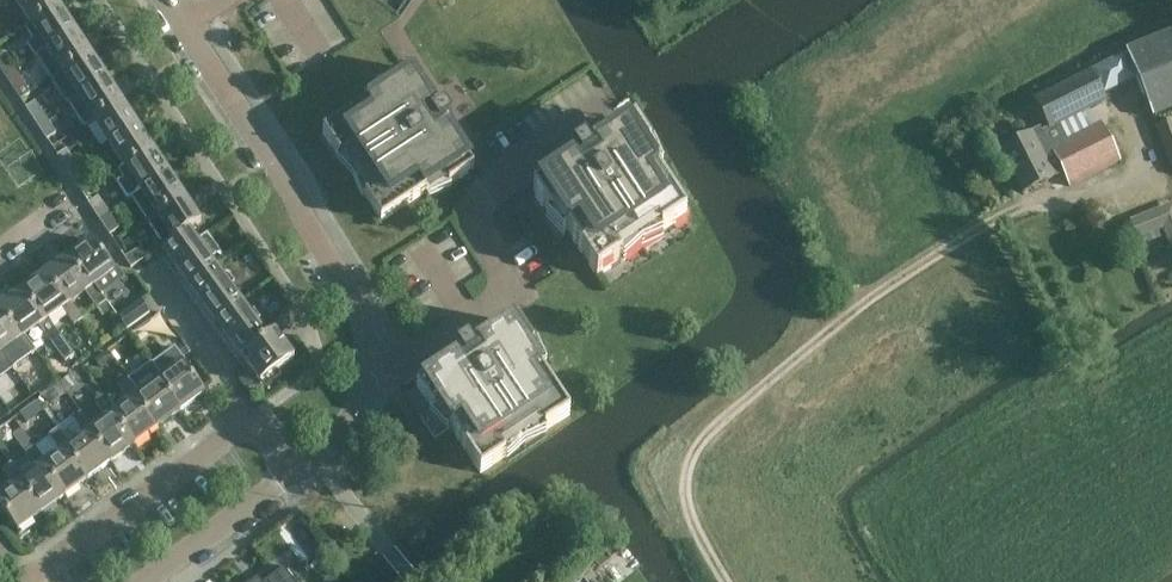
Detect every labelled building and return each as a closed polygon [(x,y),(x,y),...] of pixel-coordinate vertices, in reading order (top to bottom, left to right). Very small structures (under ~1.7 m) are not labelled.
[(17,0),(0,0),(0,11),(17,0)] [(60,4),(58,0),(18,0),(32,22),(60,4)] [(400,17),(380,30),(406,69),(408,68),(430,101),(438,96),(453,119),(440,128),(442,131),(448,128),(474,168),(472,170),(502,215),(535,194),(533,191),(567,170),(562,162),(585,147),(594,160),(597,158),(593,152),(634,125),(559,0),(413,0),(400,17)] [(76,27),(60,4),(32,22),(25,27),(32,38),(26,42),(35,56),(49,47),(48,46),(76,27)] [(51,81),(65,72),(64,70),(92,51),(76,27),(48,46),(49,47),(35,56),(51,81)] [(1126,50),(1154,119),(1171,112),(1171,31),(1126,50)] [(108,75),(92,51),(64,70),(65,72),(80,94),(108,75)] [(14,68),(5,53),(0,56),(0,69),(4,75),(14,68)] [(1123,57),(1091,74),(1036,101),(1050,129),(1041,134),(1040,130),(1000,150),(1022,193),(1062,174),(1069,187),(1121,162),(1102,124),(1095,127),(1088,112),(1105,103),(1102,96),(1135,80),(1123,57)] [(30,93),(14,68),(4,75),(20,100),(30,93)] [(472,170),(474,168),(448,128),(442,131),(440,128),(453,119),(438,96),(430,101),(408,68),(406,69),(384,84),(388,90),(369,103),(369,102),(323,132),(340,156),(346,152),(372,192),(366,196),(382,220),(427,191),(427,190),(445,178),(450,185),(472,170)] [(124,99),(108,76),(80,94),(95,118),(124,99)] [(139,123),(124,99),(96,118),(111,142),(139,123)] [(36,123),(46,117),(36,101),(26,108),(36,123)] [(56,133),(46,117),(36,123),(47,140),(56,133)] [(1155,127),(1171,168),(1171,121),(1155,127)] [(111,142),(127,166),(155,147),(139,123),(111,142)] [(634,125),(593,152),(597,158),(594,160),(585,147),(562,162),(567,170),(533,191),(535,194),(550,216),(556,212),(568,231),(597,276),(622,260),(618,253),(658,227),(662,234),(687,218),(657,173),(656,173),(644,154),(650,150),(634,125)] [(129,199),(143,190),(171,171),(155,147),(127,166),(114,175),(129,199)] [(67,171),(77,164),(67,149),(57,156),(67,171)] [(88,181),(77,164),(67,171),(78,188),(88,181)] [(143,190),(159,214),(187,195),(171,171),(143,190)] [(203,220),(187,195),(159,214),(147,221),(163,246),(203,220)] [(99,219),(109,212),(99,197),(88,203),(99,219)] [(1132,222),(1141,245),(1168,235),(1171,247),(1171,207),(1132,222)] [(120,229),(109,212),(99,219),(109,235),(120,229)] [(191,284),(215,266),(190,230),(165,246),(191,284)] [(89,287),(93,284),(107,273),(118,289),(128,282),(116,265),(112,268),(89,237),(65,255),(89,287)] [(148,258),(141,247),(124,258),(131,268),(148,258)] [(66,303),(70,300),(84,290),(95,306),(97,309),(97,308),(106,302),(105,299),(93,284),(89,287),(65,255),(42,272),(66,303)] [(216,320),(241,302),(215,266),(191,284),(216,320)] [(42,320),(47,316),(60,307),(72,323),(82,316),(70,300),(66,303),(42,272),(19,289),(42,320)] [(23,334),(37,324),(49,340),(65,362),(74,355),(59,333),(47,316),(42,320),(19,289),(0,303),(0,311),(19,337),(23,334)] [(121,314),(131,327),(151,313),(141,300),(121,314)] [(106,302),(97,308),(103,316),(112,310),(112,309),(106,302)] [(266,338),(241,302),(216,320),(260,382),(294,358),(275,332),(266,338)] [(1,351),(15,341),(26,356),(26,357),(36,370),(43,365),(34,351),(35,350),(23,334),(19,337),(0,311),(0,351),(1,351)] [(501,450),(541,424),(545,430),(570,414),(540,369),(540,370),(527,351),(534,346),(518,322),(477,349),(481,354),(477,357),(469,343),(446,358),(451,366),(405,396),(435,441),(453,430),(481,473),(505,457),(501,450)] [(175,365),(161,375),(156,378),(180,411),(204,394),(180,362),(184,359),(170,340),(163,345),(165,348),(163,349),(175,365)] [(115,345),(107,351),(111,358),(120,351),(115,345)] [(1,351),(0,351),(0,369),(11,384),(20,377),(1,351)] [(107,351),(94,360),(100,369),(113,360),(107,351)] [(152,382),(138,392),(133,396),(157,428),(180,411),(156,378),(161,375),(149,359),(140,366),(152,382)] [(64,380),(59,383),(59,384),(66,394),(78,385),(70,376),(64,380)] [(128,399),(114,409),(110,412),(134,445),(157,428),(133,396),(138,392),(126,376),(117,383),(128,399)] [(59,384),(47,393),(53,402),(66,394),(59,384)] [(106,416),(91,426),(87,429),(111,462),(134,445),(110,412),(114,409),(103,393),(94,400),(106,416)] [(38,401),(19,415),(25,423),(43,409),(38,401)] [(82,433),(68,443),(64,446),(88,479),(111,462),(87,429),(91,426),(80,410),(71,417),(82,433)] [(59,450),(45,460),(40,463),(64,496),(88,479),(64,446),(68,443),(57,427),(48,434),(59,450)] [(28,457),(14,467),(22,477),(18,481),(41,513),(64,496),(40,463),(45,460),(33,444),(24,451),(28,457)] [(14,467),(10,461),(2,468),(13,484),(0,493),(0,506),(17,530),(41,513),(18,481),(22,477),(14,467)] [(283,570),(267,581),(292,581),(283,570)]
